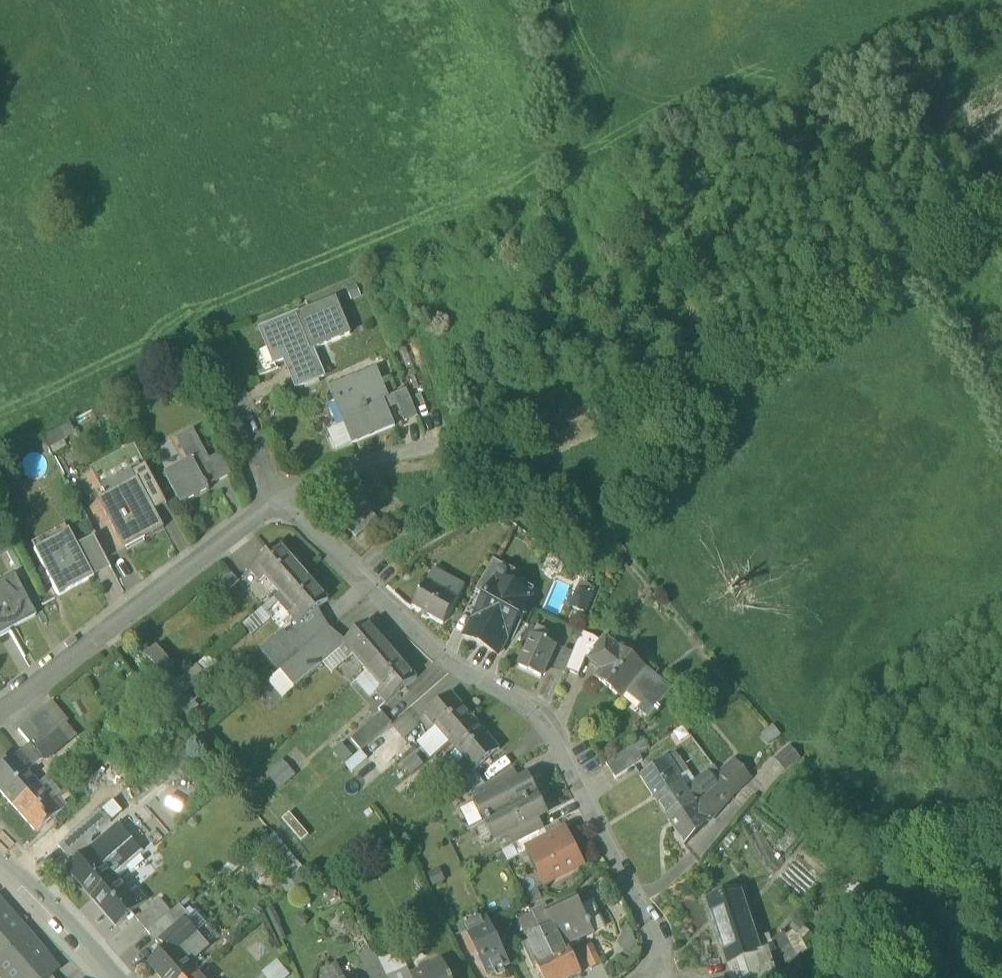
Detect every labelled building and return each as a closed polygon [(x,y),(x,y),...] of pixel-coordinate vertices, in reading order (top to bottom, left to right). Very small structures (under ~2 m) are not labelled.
[(289,372),(290,373),(318,362),(313,352),(350,336),(336,302),(299,317),(298,315),(261,331),(275,365),(290,359),(295,369),(289,372)] [(290,373),(297,390),(324,378),(318,362),(290,373)] [(345,427),(353,446),(395,428),(389,413),(384,402),(389,400),(389,398),(377,370),(329,390),(345,427)] [(407,391),(389,398),(389,400),(384,402),(389,413),(399,408),(396,400),(409,395),(407,391)] [(399,408),(405,424),(419,419),(409,395),(396,400),(399,408)] [(353,446),(345,427),(328,433),(336,452),(353,446)] [(41,438),(47,449),(66,439),(60,428),(41,438)] [(165,477),(182,508),(210,492),(208,489),(216,485),(205,465),(210,462),(193,432),(176,441),(188,464),(165,477)] [(138,481),(137,481),(133,474),(146,467),(135,446),(91,469),(106,498),(105,498),(104,496),(102,497),(103,499),(99,502),(125,552),(164,531),(155,513),(138,481)] [(205,465),(216,485),(231,477),(220,457),(210,462),(205,465)] [(138,481),(155,513),(167,506),(146,467),(133,474),(137,481),(138,481)] [(348,528),(356,538),(378,519),(370,509),(348,528)] [(33,550),(58,598),(95,579),(78,547),(70,531),(33,550)] [(95,539),(78,547),(95,579),(112,571),(95,539)] [(614,556),(622,559),(625,551),(619,543),(614,556)] [(265,578),(280,595),(305,573),(280,546),(251,571),(260,582),(265,578)] [(476,592),(486,598),(498,577),(499,578),(502,573),(505,567),(494,560),(476,592)] [(413,606),(444,624),(465,586),(435,569),(413,606)] [(213,588),(221,598),(240,582),(231,572),(213,588)] [(329,601),(305,573),(280,595),(294,611),(289,616),(299,627),(314,614),(329,601)] [(535,591),(502,573),(499,578),(532,596),(535,591)] [(464,636),(499,656),(532,596),(499,578),(498,577),(486,598),(474,619),(464,636)] [(6,625),(9,630),(33,617),(16,584),(5,590),(2,584),(0,585),(0,628),(6,625)] [(588,616),(596,597),(578,589),(570,608),(588,616)] [(272,619),(263,609),(243,626),(252,637),(272,619)] [(281,671),(295,689),(323,665),(319,659),(338,643),(328,631),(314,614),(299,627),(289,635),(303,652),(281,671)] [(353,655),(368,672),(393,651),(369,623),(341,646),(338,649),(348,660),(353,655)] [(566,672),(579,678),(587,660),(590,661),(597,653),(595,652),(602,644),(595,639),(582,633),(573,654),(566,672)] [(520,668),(542,679),(557,647),(535,637),(520,668)] [(673,692),(647,670),(621,649),(620,651),(605,639),(602,644),(595,652),(597,653),(590,661),(602,671),(596,679),(622,700),(630,690),(656,712),(673,692)] [(319,659),(323,665),(330,674),(348,660),(338,649),(341,646),(338,643),(319,659)] [(145,657),(163,677),(175,667),(157,646),(145,657)] [(556,668),(566,672),(573,654),(563,650),(556,668)] [(416,679),(393,651),(368,672),(382,689),(377,693),(386,704),(416,679)] [(197,665),(205,675),(218,664),(209,655),(197,665)] [(177,683),(185,692),(205,675),(197,665),(177,683)] [(282,700),(295,689),(281,671),(268,682),(282,700)] [(368,672),(355,683),(369,699),(377,693),(382,689),(368,672)] [(197,708),(185,692),(177,683),(167,691),(188,716),(197,708)] [(394,720),(410,704),(401,695),(385,711),(394,720)] [(436,727),(451,744),(475,723),(451,695),(421,720),(431,732),(436,727)] [(52,701),(41,710),(57,729),(65,722),(67,724),(69,722),(52,701)] [(28,722),(46,743),(57,733),(59,732),(57,729),(41,710),(28,722)] [(351,741),(360,751),(391,724),(383,714),(351,741)] [(46,743),(28,722),(17,731),(28,744),(35,752),(46,743)] [(57,733),(66,744),(68,746),(78,737),(67,724),(65,722),(57,729),(59,732),(57,733)] [(499,751),(475,723),(451,744),(465,760),(460,765),(469,776),(476,771),(499,751)] [(769,746),(781,737),(772,726),(760,736),(769,746)] [(436,727),(431,732),(417,743),(431,761),(451,744),(436,727)] [(47,760),(66,744),(57,733),(46,743),(35,752),(28,744),(18,753),(31,768),(41,759),(47,760)] [(344,765),(353,757),(342,744),(333,752),(344,765)] [(606,765),(616,779),(643,762),(633,747),(606,765)] [(792,747),(775,759),(785,774),(802,762),(792,747)] [(198,756),(180,749),(172,769),(190,776),(198,756)] [(368,760),(360,751),(353,757),(344,765),(351,774),(368,760)] [(31,768),(18,753),(0,768),(0,793),(10,804),(35,783),(26,772),(31,768)] [(403,766),(411,776),(424,766),(416,756),(403,766)] [(641,777),(655,800),(681,783),(678,779),(682,777),(689,773),(679,759),(673,763),(669,758),(641,777)] [(735,792),(737,794),(752,779),(735,759),(720,773),(725,781),(735,792)] [(296,777),(282,760),(266,774),(280,791),(296,777)] [(483,788),(488,799),(520,782),(514,770),(488,785),(476,771),(469,776),(459,785),(468,796),(483,788)] [(686,791),(681,783),(655,800),(670,823),(719,785),(709,772),(686,791)] [(57,798),(61,794),(47,777),(37,786),(52,802),(57,798)] [(476,828),(487,822),(540,796),(537,791),(533,793),(531,788),(529,789),(524,780),(520,782),(488,799),(477,804),(464,811),(473,829),(476,828)] [(725,781),(719,785),(670,823),(685,845),(708,823),(708,824),(713,818),(712,818),(735,792),(725,781)] [(37,786),(35,783),(10,804),(12,807),(36,835),(66,809),(57,798),(52,802),(37,786)] [(57,798),(66,809),(75,801),(66,790),(61,794),(57,798)] [(186,803),(172,795),(166,805),(179,813),(186,803)] [(545,806),(540,796),(487,822),(495,839),(497,841),(507,836),(539,820),(543,818),(539,809),(545,806)] [(101,811),(111,822),(122,813),(113,801),(101,811)] [(87,823),(98,836),(112,824),(111,822),(101,811),(87,823)] [(309,836),(289,814),(282,820),(302,842),(309,836)] [(550,841),(545,830),(539,820),(507,836),(513,847),(519,858),(534,850),(534,849),(550,841)] [(487,822),(476,828),(485,844),(495,839),(487,822)] [(59,848),(69,860),(98,836),(87,823),(59,848)] [(559,823),(545,830),(550,841),(564,834),(559,823)] [(799,839),(790,832),(777,848),(786,855),(799,839)] [(290,878),(305,871),(273,833),(265,841),(270,847),(266,850),(290,878)] [(539,869),(546,883),(550,881),(550,882),(580,866),(564,834),(550,841),(534,849),(534,850),(543,867),(539,869)] [(68,872),(92,900),(117,879),(103,862),(108,858),(98,846),(68,872)] [(534,850),(519,858),(533,873),(539,869),(543,867),(534,850)] [(270,872),(260,859),(246,871),(256,883),(270,872)] [(440,869),(427,875),(433,888),(446,882),(440,869)] [(131,895),(117,879),(92,900),(116,928),(146,902),(137,891),(131,895)] [(844,891),(867,910),(873,896),(854,880),(844,891)] [(727,965),(744,960),(753,957),(762,954),(761,953),(760,948),(740,888),(705,899),(727,965)] [(576,898),(547,912),(546,913),(553,927),(541,933),(551,953),(568,946),(569,947),(579,942),(575,933),(589,926),(591,925),(590,922),(588,923),(580,907),(576,898)] [(589,926),(594,935),(607,928),(594,900),(580,907),(588,923),(590,922),(591,925),(589,926)] [(136,921),(147,933),(171,914),(160,901),(136,921)] [(27,935),(0,904),(0,958),(27,935)] [(541,932),(541,933),(553,927),(546,913),(547,912),(545,906),(531,913),(532,914),(541,932)] [(273,907),(266,911),(281,942),(289,938),(273,907)] [(171,914),(147,933),(158,945),(160,943),(181,925),(185,922),(175,911),(171,914)] [(196,912),(185,922),(181,925),(193,939),(196,936),(208,926),(196,912)] [(520,920),(528,938),(541,932),(532,914),(520,920)] [(466,929),(488,976),(510,966),(487,919),(466,929)] [(159,977),(190,977),(197,972),(189,963),(207,948),(196,936),(193,939),(181,925),(160,943),(166,950),(148,965),(159,977)] [(575,933),(579,942),(594,935),(589,926),(575,933)] [(636,957),(639,952),(633,934),(626,930),(617,945),(636,957)] [(786,936),(797,957),(808,951),(797,930),(786,936)] [(786,936),(783,931),(772,942),(789,977),(799,977),(806,973),(797,957),(786,936)] [(530,943),(538,960),(551,953),(541,933),(541,932),(528,938),(529,943),(530,943)] [(27,935),(0,958),(0,977),(1,977),(50,977),(51,977),(58,971),(27,935)] [(530,943),(529,943),(522,947),(530,963),(534,961),(538,960),(530,943)] [(569,947),(568,946),(551,953),(563,977),(576,977),(582,975),(569,947)] [(582,951),(592,970),(602,965),(592,946),(582,951)] [(387,977),(408,968),(399,950),(378,960),(387,977)] [(370,977),(387,977),(378,960),(374,951),(360,958),(370,977)] [(777,976),(772,963),(769,951),(761,953),(762,954),(753,957),(759,976),(754,977),(778,977),(777,976)] [(551,953),(538,960),(534,961),(542,977),(563,977),(551,953)] [(750,977),(754,977),(759,976),(753,957),(744,960),(750,977)] [(727,965),(726,965),(731,977),(750,977),(744,960),(727,965)] [(277,961),(261,974),(265,977),(288,977),(290,976),(277,961)] [(777,962),(772,963),(777,976),(781,974),(777,962)] [(443,964),(417,976),(418,977),(450,977),(443,964)] [(408,968),(387,977),(412,977),(408,968)]
